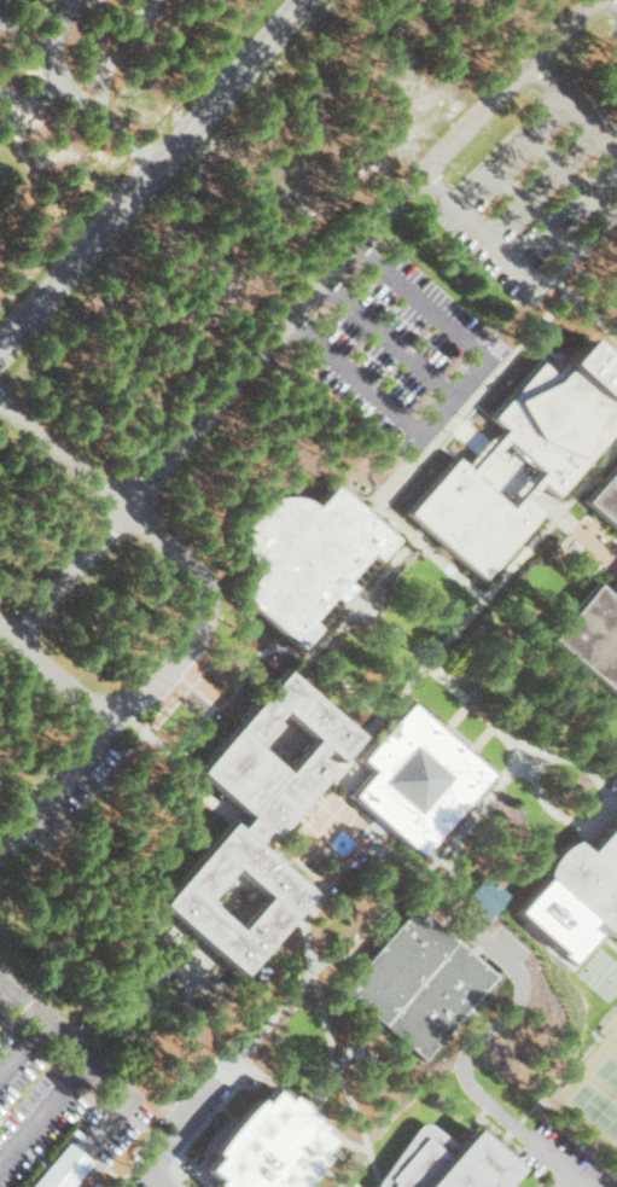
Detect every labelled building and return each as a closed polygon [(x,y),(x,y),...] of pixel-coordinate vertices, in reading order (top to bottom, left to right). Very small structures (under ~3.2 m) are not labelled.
[(542,511),(527,499),(541,483),(557,496),(616,425),(616,366),(586,339),(556,375),(540,362),(493,418),(505,429),(471,470),(456,457),(408,515),(485,579),(542,511)] [(587,503),(616,528),(616,467),(587,503)] [(240,596),(303,649),(321,628),(314,622),(371,554),(380,561),(399,538),(336,485),(314,511),(284,486),(233,546),(262,570),(240,596)] [(611,595),(598,583),(551,641),(616,695),(616,587),(611,595)] [(245,977),(314,893),(255,845),(267,831),(275,838),(333,769),(319,758),(326,750),(342,763),(364,737),(284,671),(199,774),(250,817),(240,829),(231,822),(161,908),(245,977)] [(493,771),(408,704),(363,761),(374,770),(352,798),(425,857),(493,771)] [(591,854),(576,842),(564,849),(546,872),(548,877),(518,915),(580,964),(606,932),(613,937),(616,932),(616,822),(591,854)] [(465,898),(487,919),(507,897),(485,876),(465,898)] [(344,989),(425,1058),(496,974),(414,906),(344,989)] [(287,1097),(275,1086),(263,1100),(259,1096),(208,1152),(195,1168),(208,1180),(202,1186),(300,1186),(328,1156),(322,1151),(333,1138),(320,1126),(324,1121),(292,1092),(287,1097)] [(476,1127),(460,1146),(427,1119),(371,1186),(501,1186),(520,1164),(476,1127)] [(91,1160),(67,1140),(28,1186),(69,1186),(91,1160)]
